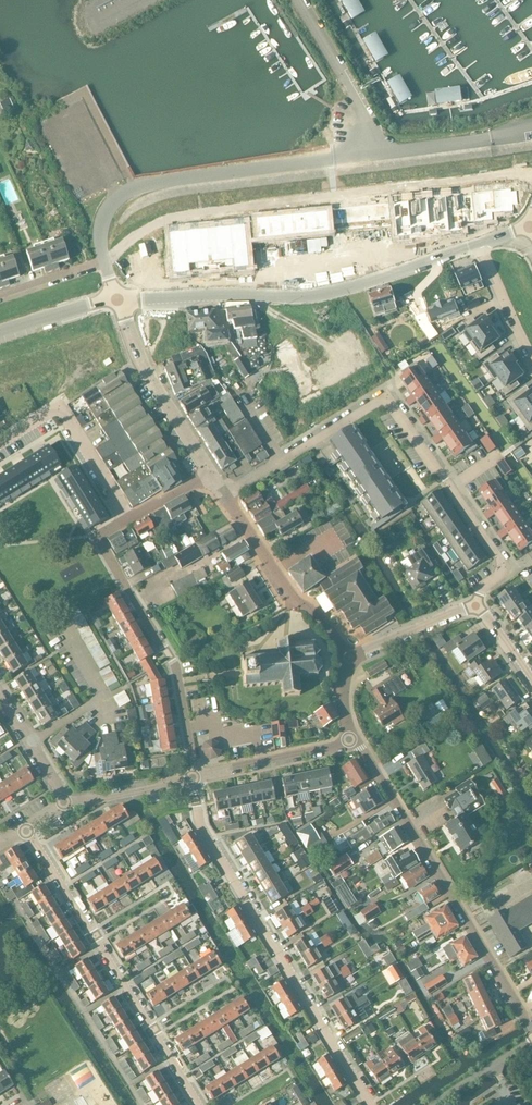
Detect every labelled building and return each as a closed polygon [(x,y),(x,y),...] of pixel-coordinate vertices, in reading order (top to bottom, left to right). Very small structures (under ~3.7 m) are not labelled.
[(350,22),(363,15),(355,0),(338,0),(350,22)] [(374,34),(362,41),(375,64),(388,57),(374,34)] [(398,76),(386,84),(399,107),(412,100),(398,76)] [(434,95),(436,107),(461,104),(459,88),(433,92),(434,95)] [(259,206),(181,206),(181,241),(253,241),(258,241),(258,251),(280,251),(280,256),(316,256),(316,251),(338,251),(338,239),(403,239),(403,226),(464,226),(464,217),(506,217),(506,185),(471,185),(471,197),(259,197),(259,206)] [(43,244),(52,271),(59,269),(58,264),(68,260),(61,239),(54,242),(53,240),(43,244)] [(45,274),(52,271),(43,244),(33,247),(33,248),(26,251),(33,272),(44,268),(45,274)] [(3,288),(10,285),(8,281),(19,277),(11,256),(4,258),(3,257),(0,258),(0,280),(3,288)] [(475,266),(455,274),(456,276),(462,290),(463,290),(481,282),(475,266)] [(448,282),(442,285),(445,292),(451,290),(448,282)] [(383,307),(394,304),(390,289),(370,295),(376,315),(385,313),(383,307)] [(450,319),(459,316),(453,301),(427,311),(431,322),(449,315),(450,319)] [(333,306),(323,309),(327,327),(337,324),(333,306)] [(254,328),(257,328),(256,322),(252,323),(249,307),(225,310),(228,322),(232,322),(234,330),(240,330),(242,341),(256,339),(254,328)] [(323,309),(315,311),(319,329),(327,327),(323,309)] [(213,311),(186,314),(188,331),(205,329),(206,343),(222,341),(225,341),(225,340),(224,331),(216,331),(213,311)] [(304,314),(294,316),(298,333),(307,331),(304,314)] [(293,316),(284,319),(290,335),(298,333),(293,316)] [(470,344),(491,329),(491,328),(493,326),(486,317),(474,325),(470,320),(457,329),(461,335),(463,334),(470,344)] [(438,326),(432,328),(434,335),(440,332),(438,326)] [(492,330),(491,329),(470,344),(477,354),(475,355),(479,361),(493,351),(489,346),(499,339),(498,338),(499,337),(493,328),(492,330)] [(101,329),(93,331),(97,346),(106,344),(104,339),(106,338),(104,331),(102,331),(101,329)] [(93,331),(86,333),(90,348),(97,346),(93,331)] [(86,333),(80,335),(84,350),(90,348),(86,333)] [(379,333),(372,338),(377,346),(384,342),(379,333)] [(80,335),(73,337),(78,352),(84,350),(80,335)] [(225,341),(222,341),(234,361),(240,357),(229,340),(225,340),(225,341)] [(204,382),(214,377),(205,355),(200,347),(179,355),(183,364),(180,365),(179,364),(164,370),(174,395),(189,390),(204,382)] [(483,364),(494,380),(515,365),(515,364),(517,362),(510,353),(498,361),(494,356),(483,364)] [(240,357),(234,361),(244,378),(251,374),(240,357)] [(406,362),(399,367),(400,368),(402,372),(405,376),(401,379),(408,389),(426,376),(416,363),(410,367),(407,363),(406,362)] [(494,380),(495,380),(497,379),(504,388),(502,390),(506,396),(517,388),(513,382),(523,375),(515,365),(494,380)] [(80,396),(88,408),(124,385),(117,374),(80,396)] [(432,386),(426,376),(408,389),(413,396),(409,398),(413,404),(417,401),(415,398),(432,386)] [(219,397),(211,384),(209,380),(201,385),(203,389),(179,403),(186,415),(210,401),(211,403),(219,397)] [(125,384),(124,385),(88,408),(94,418),(131,395),(132,395),(125,384)] [(432,386),(415,398),(417,401),(421,408),(439,396),(432,386)] [(518,416),(531,406),(531,391),(522,398),(518,392),(507,400),(518,416)] [(131,395),(94,418),(102,430),(138,407),(131,395)] [(428,418),(446,406),(439,396),(421,408),(426,415),(423,418),(426,423),(430,420),(428,418)] [(220,405),(226,415),(237,408),(231,398),(220,405)] [(108,441),(146,417),(139,406),(138,407),(102,430),(108,441)] [(446,406),(428,418),(430,420),(435,427),(452,415),(446,406)] [(518,416),(530,432),(531,431),(531,406),(518,416)] [(209,427),(215,423),(205,408),(188,419),(195,430),(204,424),(206,427),(208,426),(209,427)] [(237,408),(226,415),(232,424),(243,417),(237,408)] [(452,415),(435,427),(440,434),(436,437),(440,442),(443,440),(441,437),(459,425),(452,415)] [(108,441),(95,449),(108,471),(123,463),(159,439),(146,418),(146,417),(108,441)] [(215,423),(209,427),(208,426),(206,427),(204,424),(195,429),(195,430),(222,471),(222,470),(229,466),(233,464),(244,457),(247,454),(261,446),(245,421),(229,432),(220,419),(218,421),(215,423)] [(459,425),(441,437),(443,440),(448,447),(466,435),(465,434),(459,425)] [(329,443),(330,444),(319,452),(330,468),(341,460),(382,520),(372,527),(374,531),(402,511),(400,508),(404,505),(396,493),(351,428),(329,443)] [(466,435),(448,447),(455,457),(465,450),(467,454),(477,447),(468,433),(465,434),(466,435)] [(487,436),(481,440),(489,453),(496,448),(487,436)] [(159,439),(123,463),(130,474),(166,451),(167,450),(160,439),(159,439)] [(0,477),(0,502),(59,465),(48,447),(0,477)] [(521,448),(517,451),(518,452),(515,454),(518,459),(525,454),(521,448)] [(115,482),(123,494),(130,490),(134,495),(142,490),(140,485),(142,484),(141,483),(152,476),(151,475),(173,461),(166,451),(130,474),(115,482)] [(258,456),(262,461),(268,457),(265,452),(258,456)] [(503,460),(497,464),(505,476),(512,472),(503,460)] [(174,461),(173,461),(151,475),(152,476),(161,490),(163,494),(186,479),(174,461)] [(75,467),(57,478),(58,479),(89,529),(107,518),(75,467)] [(141,483),(142,484),(150,497),(161,490),(152,476),(141,483)] [(496,481),(480,492),(486,502),(502,491),(502,490),(496,481)] [(142,484),(140,485),(142,490),(134,495),(139,504),(150,497),(142,484)] [(305,484),(287,495),(291,502),(309,491),(305,484)] [(130,490),(123,494),(132,508),(139,504),(134,495),(130,490)] [(255,492),(240,501),(247,513),(248,512),(255,523),(278,510),(266,490),(258,495),(255,492)] [(421,503),(429,514),(447,502),(439,491),(440,490),(421,503)] [(502,491),(486,502),(487,503),(491,509),(488,512),(491,517),(495,515),(493,512),(509,501),(503,492),(502,491)] [(164,506),(165,508),(172,521),(172,528),(186,520),(183,514),(190,510),(183,496),(164,506)] [(509,501),(493,512),(495,515),(500,522),(516,511),(509,501)] [(447,502),(429,514),(436,526),(454,513),(447,502)] [(163,533),(172,528),(172,521),(165,508),(153,514),(153,515),(147,518),(153,529),(157,536),(163,532),(163,533)] [(505,528),(501,531),(505,536),(508,534),(507,531),(523,520),(516,511),(500,522),(505,528)] [(321,512),(309,519),(312,524),(324,517),(321,512)] [(280,536),(302,525),(296,513),(275,524),(271,516),(256,524),(263,537),(276,529),(280,536)] [(454,513),(436,526),(444,537),(462,525),(454,513)] [(153,529),(147,518),(147,517),(132,525),(138,537),(153,529)] [(523,520),(507,531),(508,534),(513,541),(529,530),(523,520)] [(462,525),(444,537),(452,548),(470,536),(462,525)] [(235,537),(229,526),(212,535),(174,557),(181,570),(235,537)] [(130,529),(120,535),(126,544),(129,549),(138,544),(130,529)] [(520,551),(529,545),(531,549),(531,548),(531,534),(529,530),(513,541),(520,551)] [(119,532),(107,539),(112,548),(115,553),(116,555),(128,548),(126,544),(120,535),(119,532)] [(470,536),(452,548),(460,560),(478,547),(470,536)] [(244,561),(250,558),(247,552),(249,551),(244,541),(222,554),(226,561),(216,567),(219,573),(229,567),(227,563),(241,556),(244,561)] [(478,547),(460,560),(468,571),(487,558),(486,558),(478,547)] [(126,556),(124,557),(134,576),(146,570),(150,568),(140,548),(133,553),(132,551),(125,554),(126,556)] [(163,551),(162,551),(166,558),(167,558),(174,554),(170,548),(163,551)] [(424,582),(431,577),(424,566),(431,562),(422,549),(415,553),(411,556),(407,558),(413,567),(406,572),(411,579),(409,580),(415,590),(425,584),(424,582)] [(322,576),(325,574),(321,567),(317,570),(309,558),(288,572),(302,594),(324,579),(322,576)] [(384,620),(393,614),(382,597),(377,600),(359,571),(362,569),(355,559),(327,576),(328,579),(319,585),(337,613),(340,610),(353,630),(359,626),(366,636),(386,623),(384,620)] [(155,574),(165,569),(162,563),(152,568),(155,574)] [(231,583),(244,575),(239,567),(226,575),(231,583)] [(177,598),(199,587),(193,574),(171,585),(177,598)] [(461,574),(456,578),(459,582),(464,579),(461,574)] [(234,590),(235,590),(228,595),(242,618),(249,613),(250,614),(262,607),(246,582),(234,590)] [(506,609),(521,599),(513,587),(498,598),(506,609)] [(104,601),(111,614),(124,606),(117,594),(104,601)] [(521,599),(506,609),(514,620),(518,618),(529,610),(521,599)] [(124,606),(111,614),(118,626),(131,618),(124,606)] [(526,629),(531,625),(531,608),(529,610),(518,618),(526,629)] [(71,620),(81,614),(78,609),(68,615),(71,620)] [(84,619),(81,614),(71,620),(74,625),(84,619)] [(95,623),(101,619),(98,614),(92,617),(95,623)] [(131,618),(118,626),(125,638),(138,631),(131,618)] [(87,625),(84,619),(74,625),(77,630),(87,625)] [(105,625),(101,619),(95,623),(98,629),(105,625)] [(7,633),(14,628),(12,625),(5,629),(0,622),(0,634),(5,630),(7,633)] [(90,629),(87,625),(77,630),(80,635),(90,629)] [(93,634),(90,629),(80,635),(83,640),(93,634)] [(14,645),(21,640),(19,636),(12,640),(7,633),(5,630),(0,634),(0,650),(12,642),(14,645)] [(145,643),(138,631),(125,638),(132,650),(145,643)] [(96,639),(93,634),(83,640),(85,645),(96,639)] [(457,636),(443,646),(448,653),(451,650),(461,664),(467,660),(467,661),(484,649),(473,634),(462,642),(457,636)] [(112,638),(106,642),(109,647),(116,644),(112,638)] [(98,644),(96,639),(85,645),(88,650),(98,644)] [(276,648),(277,650),(278,650),(278,655),(272,656),(272,654),(270,654),(270,656),(265,656),(265,655),(263,655),(263,656),(257,657),(257,656),(255,656),(255,657),(249,658),(249,656),(247,656),(247,658),(243,658),(243,657),(241,657),(242,658),(240,659),(240,660),(243,660),(245,685),(243,685),(243,686),(245,686),(245,688),(247,687),(246,686),(251,686),(251,687),(253,687),(252,686),(259,685),(259,686),(260,686),(260,685),(266,685),(266,686),(267,686),(267,684),(273,684),(273,685),(275,685),(275,684),(281,683),(282,687),(280,688),(280,689),(282,689),(282,694),(281,694),(281,696),(283,695),(283,697),(284,697),(284,696),(298,694),(298,695),(300,695),(300,694),(301,694),(301,692),(299,692),(299,688),(300,688),(300,686),(299,686),(298,682),(299,682),(299,680),(298,680),(298,677),(306,676),(306,677),(308,677),(308,675),(316,675),(316,676),(318,676),(317,674),(321,669),(322,669),(322,668),(321,668),(320,662),(322,662),(321,660),(319,661),(316,658),(317,658),(317,656),(315,656),(318,653),(320,653),(320,652),(319,652),(318,648),(319,647),(318,646),(317,647),(314,644),(315,643),(314,642),(313,643),(304,644),(304,643),(303,643),(303,644),(294,645),(294,642),(296,642),(295,640),(294,641),(294,639),(292,639),(292,640),(279,642),(279,641),(277,641),(277,642),(276,642),(276,643),(277,643),(278,648),(276,648)] [(443,646),(447,643),(444,639),(437,644),(439,648),(443,646)] [(0,650),(0,654),(5,662),(20,653),(21,656),(29,651),(26,648),(19,652),(14,645),(12,642),(0,650)] [(152,655),(145,643),(132,650),(145,672),(154,667),(148,658),(152,655)] [(101,649),(98,644),(88,650),(91,655),(101,649)] [(116,644),(109,647),(113,653),(119,649),(116,644)] [(104,654),(101,649),(91,655),(94,660),(104,654)] [(20,653),(5,662),(13,674),(27,665),(28,667),(36,663),(33,659),(26,663),(21,656),(20,653)] [(107,659),(104,654),(94,660),(97,664),(107,659)] [(46,668),(52,665),(49,659),(43,663),(46,668)] [(110,664),(107,659),(97,664),(100,669),(110,664)] [(484,685),(501,673),(492,660),(482,667),(479,661),(464,671),(470,678),(477,673),(484,685)] [(369,678),(387,668),(383,661),(365,672),(369,678)] [(57,672),(54,667),(46,671),(50,676),(57,672)] [(102,677),(111,671),(109,667),(99,672),(102,677)] [(149,683),(152,697),(166,695),(163,680),(161,681),(155,669),(146,674),(151,683),(149,683)] [(102,677),(105,682),(114,677),(111,671),(102,677)] [(35,683),(37,685),(44,681),(42,677),(34,682),(28,672),(14,680),(21,692),(35,683)] [(108,687),(117,682),(114,677),(105,682),(108,687)] [(392,701),(388,704),(384,698),(392,693),(394,696),(405,689),(397,677),(382,686),(384,688),(380,691),(378,688),(372,692),(381,707),(372,713),(382,728),(391,722),(393,726),(403,720),(392,701)] [(507,709),(520,700),(507,680),(493,689),(507,709)] [(120,686),(117,682),(108,687),(110,692),(120,686)] [(42,694),(44,697),(52,692),(49,688),(42,693),(37,685),(35,683),(21,692),(28,703),(42,694)] [(113,697),(117,702),(127,696),(123,691),(113,697)] [(49,705),(44,697),(42,694),(28,703),(35,715),(49,706),(51,708),(57,704),(59,704),(56,700),(49,705)] [(489,700),(485,694),(476,701),(480,706),(489,700)] [(166,695),(152,697),(154,711),(168,708),(166,695)] [(127,696),(117,702),(120,707),(130,701),(127,696)] [(49,706),(35,715),(42,727),(57,718),(58,720),(68,714),(65,709),(61,711),(57,704),(51,708),(49,706)] [(314,714),(323,727),(337,718),(328,704),(314,714)] [(168,708),(154,711),(157,725),(171,722),(168,708)] [(134,709),(126,710),(128,721),(136,720),(137,720),(135,710),(135,709),(134,709)] [(529,709),(521,714),(517,709),(503,719),(507,725),(510,723),(515,730),(517,728),(520,733),(528,728),(530,731),(531,730),(531,713),(529,709)] [(298,727),(297,720),(271,723),(272,739),(286,738),(285,728),(298,727)] [(171,722),(157,725),(159,739),(174,736),(171,722)] [(64,754),(90,728),(85,723),(76,733),(72,729),(69,732),(65,728),(50,744),(55,749),(57,747),(64,754)] [(94,733),(90,728),(64,754),(71,761),(69,762),(75,768),(90,753),(86,749),(89,746),(85,742),(94,733)] [(115,734),(109,735),(115,770),(124,769),(125,771),(132,770),(129,750),(124,751),(123,746),(117,747),(115,734)] [(89,766),(88,768),(96,767),(98,776),(106,775),(105,772),(115,770),(109,735),(102,736),(104,749),(99,750),(100,755),(94,756),(91,756),(89,766)] [(174,736),(159,739),(162,753),(176,751),(174,736)] [(422,756),(429,752),(425,744),(411,752),(415,759),(407,764),(422,790),(437,782),(422,756)] [(9,753),(2,757),(5,761),(11,757),(9,753)] [(491,762),(488,757),(479,762),(482,767),(491,762)] [(356,760),(343,768),(354,787),(367,779),(356,760)] [(14,776),(21,788),(33,781),(25,769),(14,776)] [(328,770),(316,772),(320,791),(331,788),(328,770)] [(320,791),(316,772),(304,775),(308,793),(320,791)] [(297,795),(308,793),(304,775),(293,777),(297,795)] [(2,783),(10,795),(21,788),(14,776),(2,783)] [(297,795),(293,777),(281,779),(285,798),(297,795)] [(469,780),(454,790),(456,792),(443,800),(449,810),(451,809),(456,819),(444,826),(461,853),(480,841),(466,817),(485,806),(469,780)] [(271,782),(259,784),(263,803),(274,800),(271,782)] [(10,795),(2,783),(0,785),(0,802),(10,795)] [(259,784),(247,787),(251,805),(263,803),(259,784)] [(247,787),(236,789),(240,807),(251,805),(247,787)] [(356,794),(352,787),(348,790),(344,792),(348,799),(352,797),(356,794)] [(364,815),(382,803),(372,788),(351,801),(356,809),(359,807),(364,815)] [(236,789),(224,791),(228,810),(240,807),(236,789)] [(228,810),(224,791),(212,794),(216,812),(228,810)] [(340,804),(336,798),(328,803),(332,809),(340,804)] [(121,806),(109,813),(117,825),(128,818),(121,806)] [(320,809),(312,810),(313,812),(314,817),(314,818),(321,814),(320,813),(320,809)] [(304,814),(306,822),(306,823),(314,818),(314,817),(313,812),(306,814),(304,814)] [(117,825),(109,813),(98,820),(106,832),(117,825)] [(374,823),(366,828),(371,837),(374,835),(374,834),(393,822),(388,813),(374,822),(374,823)] [(168,825),(173,823),(168,816),(164,819),(168,825)] [(301,817),(292,819),(293,826),(302,824),(301,817)] [(164,818),(158,821),(165,833),(171,830),(168,825),(164,819),(164,818)] [(94,839),(106,832),(98,820),(87,827),(94,839)] [(343,834),(340,836),(341,839),(345,837),(347,840),(352,849),(371,837),(366,828),(362,822),(343,834)] [(285,824),(275,825),(280,832),(281,831),(288,827),(285,824)] [(310,824),(295,833),(305,849),(307,848),(310,854),(327,844),(321,834),(317,836),(310,824)] [(75,834),(83,846),(94,839),(87,827),(75,834)] [(390,834),(380,840),(389,854),(398,848),(407,843),(398,828),(389,833),(390,834)] [(290,830),(282,836),(285,841),(293,836),(291,832),(290,830)] [(181,839),(190,853),(201,847),(192,832),(181,839)] [(65,841),(72,853),(83,846),(75,834),(65,841)] [(132,835),(125,839),(128,844),(135,840),(132,835)] [(234,844),(241,855),(257,845),(251,835),(234,844)] [(293,836),(285,841),(288,847),(292,844),(297,841),(293,836)] [(128,844),(125,839),(119,843),(122,848),(128,844)] [(61,860),(72,853),(65,841),(53,848),(61,860)] [(137,843),(131,848),(134,853),(140,848),(137,843)] [(241,855),(247,865),(263,855),(257,845),(241,855)] [(0,866),(0,872),(0,873),(5,869),(23,858),(16,847),(3,855),(0,857),(0,861),(2,865),(0,866)] [(201,847),(190,853),(199,868),(210,861),(201,847)] [(110,848),(103,853),(106,858),(113,853),(110,848)] [(128,857),(134,853),(131,848),(124,852),(128,857)] [(384,878),(380,880),(383,884),(394,878),(397,877),(418,864),(411,852),(402,857),(399,853),(384,861),(390,872),(391,873),(384,878)] [(100,861),(106,858),(103,853),(97,856),(100,861)] [(302,857),(301,858),(307,866),(311,863),(306,854),(302,857)] [(247,865),(253,875),(269,865),(263,855),(247,865)] [(346,855),(327,867),(333,876),(352,864),(346,855)] [(374,864),(369,856),(364,859),(369,867),(374,864)] [(30,869),(23,858),(5,869),(9,875),(14,872),(18,877),(30,869)] [(115,858),(109,861),(112,866),(118,863),(115,858)] [(154,859),(142,866),(150,878),(161,871),(154,859)] [(105,870),(112,866),(109,861),(102,865),(105,870)] [(87,862),(81,866),(84,871),(90,867),(87,862)] [(253,875),(259,885),(275,875),(269,865),(253,875)] [(84,871),(81,866),(74,871),(77,875),(84,871)] [(150,878),(142,866),(131,873),(139,885),(150,878)] [(420,866),(407,874),(406,873),(400,877),(408,890),(414,886),(414,885),(427,877),(420,866)] [(5,869),(0,873),(4,879),(9,876),(9,875),(5,869)] [(15,886),(10,889),(16,898),(18,901),(30,893),(34,891),(30,885),(37,881),(30,869),(18,877),(21,882),(22,884),(17,888),(15,886)] [(93,872),(87,875),(89,880),(96,876),(93,872)] [(139,885),(131,873),(120,880),(128,892),(139,885)] [(319,874),(312,879),(315,884),(322,878),(319,874)] [(89,880),(87,875),(80,879),(83,884),(89,880)] [(259,885),(265,895),(281,885),(275,875),(259,885)] [(128,892),(120,880),(109,887),(117,899),(128,892)] [(323,881),(306,890),(309,895),(325,885),(323,881)] [(205,886),(209,893),(213,890),(209,883),(205,886)] [(425,904),(438,896),(431,884),(418,892),(425,904)] [(43,885),(34,890),(34,891),(30,893),(37,904),(50,897),(43,885)] [(281,885),(265,895),(271,905),(287,895),(281,885)] [(117,899),(109,887),(98,894),(105,906),(117,899)] [(213,890),(209,893),(214,900),(218,898),(213,890)] [(105,906),(98,894),(86,901),(94,913),(105,906)] [(352,896),(344,901),(348,908),(356,902),(352,896)] [(505,911),(505,910),(487,920),(509,958),(527,948),(517,931),(531,922),(531,896),(505,911)] [(44,915),(57,908),(50,897),(37,904),(44,915)] [(328,898),(321,902),(324,907),(332,903),(328,898)] [(21,906),(25,912),(30,909),(26,903),(21,906)] [(360,912),(366,921),(379,913),(374,903),(360,912)] [(300,909),(302,913),(310,908),(308,904),(300,909)] [(171,912),(179,924),(190,917),(196,913),(192,905),(185,909),(182,905),(171,912)] [(427,924),(412,933),(415,938),(451,917),(444,905),(430,913),(431,914),(424,918),(427,924)] [(235,928),(246,921),(237,906),(226,913),(235,928)] [(281,927),(295,918),(288,906),(274,915),(281,927)] [(51,927),(64,919),(57,908),(44,915),(51,927)] [(313,913),(310,908),(302,913),(305,917),(313,913)] [(34,916),(30,909),(25,912),(29,919),(34,916)] [(416,909),(404,916),(407,922),(419,915),(416,909)] [(347,919),(342,911),(336,915),(341,922),(347,919)] [(167,931),(179,924),(171,912),(160,919),(167,931)] [(415,938),(419,945),(434,936),(436,939),(443,935),(444,936),(457,927),(451,917),(415,938)] [(302,929),(295,918),(281,927),(288,938),(302,929)] [(58,938),(71,930),(64,919),(51,927),(58,938)] [(156,938),(167,931),(160,919),(149,926),(156,938)] [(374,920),(368,924),(372,930),(377,926),(374,920)] [(255,936),(246,921),(235,928),(244,943),(255,936)] [(35,928),(39,934),(44,931),(40,925),(35,928)] [(145,945),(156,938),(149,926),(137,933),(145,945)] [(65,949),(78,941),(71,930),(58,938),(65,949)] [(48,938),(44,931),(39,934),(43,941),(48,938)] [(192,931),(186,935),(189,940),(196,936),(192,931)] [(134,952),(145,945),(137,933),(126,940),(134,952)] [(189,940),(186,935),(180,939),(183,944),(189,940)] [(319,940),(321,944),(329,939),(326,935),(319,940)] [(300,957),(314,948),(307,937),(293,946),(300,957)] [(452,949),(447,952),(450,957),(452,959),(470,948),(463,937),(450,945),(452,949)] [(197,939),(191,943),(194,948),(200,944),(197,939)] [(332,944),(329,939),(321,944),(324,948),(332,944)] [(394,944),(397,948),(404,944),(401,939),(394,944)] [(123,959),(134,952),(126,940),(115,947),(123,959)] [(85,952),(78,941),(65,949),(72,960),(85,952)] [(194,948),(191,943),(185,947),(188,952),(194,948)] [(171,945),(164,949),(167,954),(174,950),(171,945)] [(400,957),(401,956),(407,952),(403,946),(397,950),(396,950),(400,957)] [(49,950),(53,957),(58,954),(54,947),(49,950)] [(321,960),(314,948),(300,957),(306,969),(321,960)] [(476,959),(470,948),(452,959),(453,962),(458,959),(463,967),(476,959)] [(167,954),(164,949),(158,953),(161,958),(167,954)] [(176,952),(169,956),(172,961),(179,957),(176,952)] [(213,953),(201,960),(209,973),(220,966),(213,953)] [(58,954),(53,957),(57,963),(62,960),(58,954)] [(172,961),(169,956),(163,961),(166,965),(172,961)] [(251,960),(255,967),(259,965),(255,958),(251,960)] [(417,958),(407,964),(412,973),(422,967),(417,958)] [(81,978),(93,971),(86,959),(74,967),(81,978)] [(148,959),(142,963),(145,968),(151,964),(148,959)] [(209,973),(201,960),(190,967),(198,980),(209,973)] [(145,968),(142,963),(135,967),(138,972),(145,968)] [(333,963),(311,976),(318,988),(333,979),(340,975),(338,970),(333,963)] [(403,978),(395,964),(387,969),(395,982),(403,978)] [(259,965),(255,967),(259,974),(263,972),(259,965)] [(338,970),(340,975),(348,970),(345,966),(338,970)] [(153,967),(147,971),(150,976),(156,972),(153,967)] [(198,980),(190,967),(179,974),(187,987),(198,980)] [(348,970),(340,975),(343,979),(350,974),(348,970)] [(88,989),(100,982),(93,971),(81,978),(88,989)] [(150,976),(147,971),(140,975),(143,980),(150,976)] [(187,987),(179,974),(168,981),(176,994),(187,987)] [(67,979),(71,985),(76,982),(72,975),(67,979)] [(423,985),(424,986),(428,993),(429,994),(447,983),(441,975),(423,985)] [(461,981),(468,994),(482,987),(475,975),(461,981)] [(340,991),(333,979),(318,988),(325,1000),(340,991)] [(176,994),(168,981),(157,988),(165,1001),(176,994)] [(272,987),(281,1002),(292,996),(283,981),(272,987)] [(80,988),(76,982),(71,985),(75,991),(80,988)] [(107,993),(100,982),(88,989),(95,1001),(107,993)] [(412,992),(408,985),(401,989),(405,995),(412,992)] [(468,994),(474,1007),(488,1000),(482,987),(468,994)] [(165,1001),(157,988),(145,995),(153,1008),(165,1001)] [(444,999),(440,993),(433,997),(437,1003),(444,999)] [(344,998),(330,1007),(337,1019),(352,1010),(359,1005),(367,1001),(364,996),(356,1001),(352,994),(344,998)] [(292,996),(281,1002),(290,1017),(301,1010),(292,996)] [(90,1004),(86,998),(81,1001),(85,1008),(90,1004)] [(101,1005),(108,1017),(120,1009),(113,998),(101,1005)] [(241,999),(230,1006),(237,1018),(249,1011),(241,999)] [(474,1007),(480,1020),(494,1013),(488,1000),(474,1007)] [(352,1010),(337,1019),(344,1030),(359,1021),(366,1017),(362,1010),(370,1005),(367,1001),(359,1005),(352,1010)] [(253,1012),(256,1010),(257,1010),(251,1002),(250,1002),(248,1004),(253,1012)] [(237,1018),(230,1006),(218,1013),(226,1025),(237,1018)] [(396,1013),(393,1007),(377,1017),(380,1022),(396,1013)] [(108,1017),(115,1028),(127,1020),(120,1009),(108,1017)] [(226,1025),(218,1013),(207,1020),(215,1032),(226,1025)] [(446,1017),(449,1022),(455,1018),(452,1013),(446,1017)] [(494,1013),(480,1020),(486,1032),(484,1033),(486,1039),(495,1035),(493,1029),(500,1026),(494,1013)] [(91,1018),(95,1024),(100,1021),(96,1015),(91,1018)] [(458,1023),(455,1018),(449,1022),(452,1027),(452,1026),(458,1023)] [(115,1028),(122,1039),(134,1031),(127,1020),(115,1028)] [(215,1032),(207,1020),(196,1027),(204,1039),(215,1032)] [(100,1021),(95,1024),(99,1031),(104,1027),(100,1021)] [(370,1022),(360,1028),(362,1032),(364,1036),(365,1036),(375,1030),(374,1029),(370,1022)] [(251,1025),(245,1029),(248,1034),(254,1030),(251,1025)] [(196,1027),(185,1034),(193,1046),(204,1039),(196,1027)] [(391,1027),(385,1031),(388,1037),(394,1034),(395,1033),(391,1027)] [(414,1041),(423,1055),(436,1046),(423,1027),(418,1031),(421,1036),(414,1041)] [(345,1043),(362,1032),(360,1028),(342,1039),(345,1043)] [(248,1034),(245,1029),(239,1033),(242,1038),(248,1034)] [(122,1039),(129,1050),(141,1042),(134,1031),(122,1039)] [(296,1034),(300,1041),(304,1039),(300,1032),(296,1034)] [(460,1032),(454,1036),(457,1042),(464,1038),(463,1037),(460,1032)] [(256,1033),(250,1037),(253,1042),(259,1038),(256,1033)] [(193,1046),(185,1034),(174,1041),(181,1053),(187,1049),(189,1052),(191,1052),(195,1050),(193,1046)] [(309,1038),(305,1040),(307,1043),(311,1041),(312,1043),(317,1039),(314,1034),(309,1038)] [(403,1040),(398,1044),(410,1063),(423,1055),(414,1041),(410,1035),(403,1040)] [(105,1040),(109,1047),(114,1044),(110,1037),(105,1040)] [(253,1042),(250,1037),(244,1041),(247,1046),(253,1042)] [(229,1039),(223,1043),(226,1048),(232,1044),(229,1039)] [(304,1039),(300,1041),(304,1048),(308,1046),(304,1039)] [(129,1050),(136,1061),(148,1053),(141,1042),(129,1050)] [(226,1048),(223,1043),(216,1046),(220,1052),(226,1048)] [(118,1050),(114,1044),(109,1047),(113,1053),(118,1050)] [(228,1051),(231,1056),(237,1052),(234,1047),(228,1051)] [(271,1047),(260,1054),(268,1067),(279,1060),(271,1047)] [(388,1058),(381,1062),(390,1076),(403,1068),(390,1048),(385,1052),(388,1058)] [(224,1060),(231,1056),(228,1051),(221,1055),(224,1060)] [(148,1053),(136,1061),(143,1072),(155,1065),(148,1053)] [(207,1053),(201,1057),(204,1062),(210,1058),(207,1053)] [(268,1067),(260,1054),(249,1061),(256,1074),(268,1067)] [(317,1062),(326,1077),(337,1070),(328,1055),(317,1062)] [(204,1062),(201,1057),(194,1061),(197,1066),(204,1062)] [(123,1069),(128,1066),(124,1059),(119,1062),(123,1069)] [(212,1061),(205,1065),(208,1070),(214,1066),(212,1061)] [(256,1074),(249,1061),(238,1068),(245,1081),(256,1074)] [(390,1076),(381,1062),(374,1067),(370,1061),(365,1065),(378,1084),(390,1076)] [(208,1070),(205,1065),(199,1069),(202,1074),(208,1070)] [(128,1066),(123,1069),(127,1075),(132,1072),(128,1066)] [(245,1081),(238,1068),(226,1075),(234,1088),(245,1081)] [(337,1070),(326,1077),(335,1091),(346,1084),(337,1070)] [(0,1074),(0,1091),(1,1093),(13,1086),(4,1071),(0,1074)] [(144,1079),(151,1091),(163,1083),(156,1072),(144,1079)] [(234,1088),(226,1075),(215,1082),(223,1094),(234,1088)] [(223,1094),(215,1082),(204,1089),(212,1102),(223,1094)] [(151,1091),(158,1102),(170,1094),(163,1083),(151,1091)] [(292,1089),(299,1102),(304,1099),(296,1086),(292,1089)] [(137,1091),(141,1097),(146,1094),(142,1087),(137,1091)] [(146,1094),(141,1097),(145,1103),(150,1100),(146,1094)] [(160,1104),(177,1104),(170,1094),(158,1102),(160,1104)]
